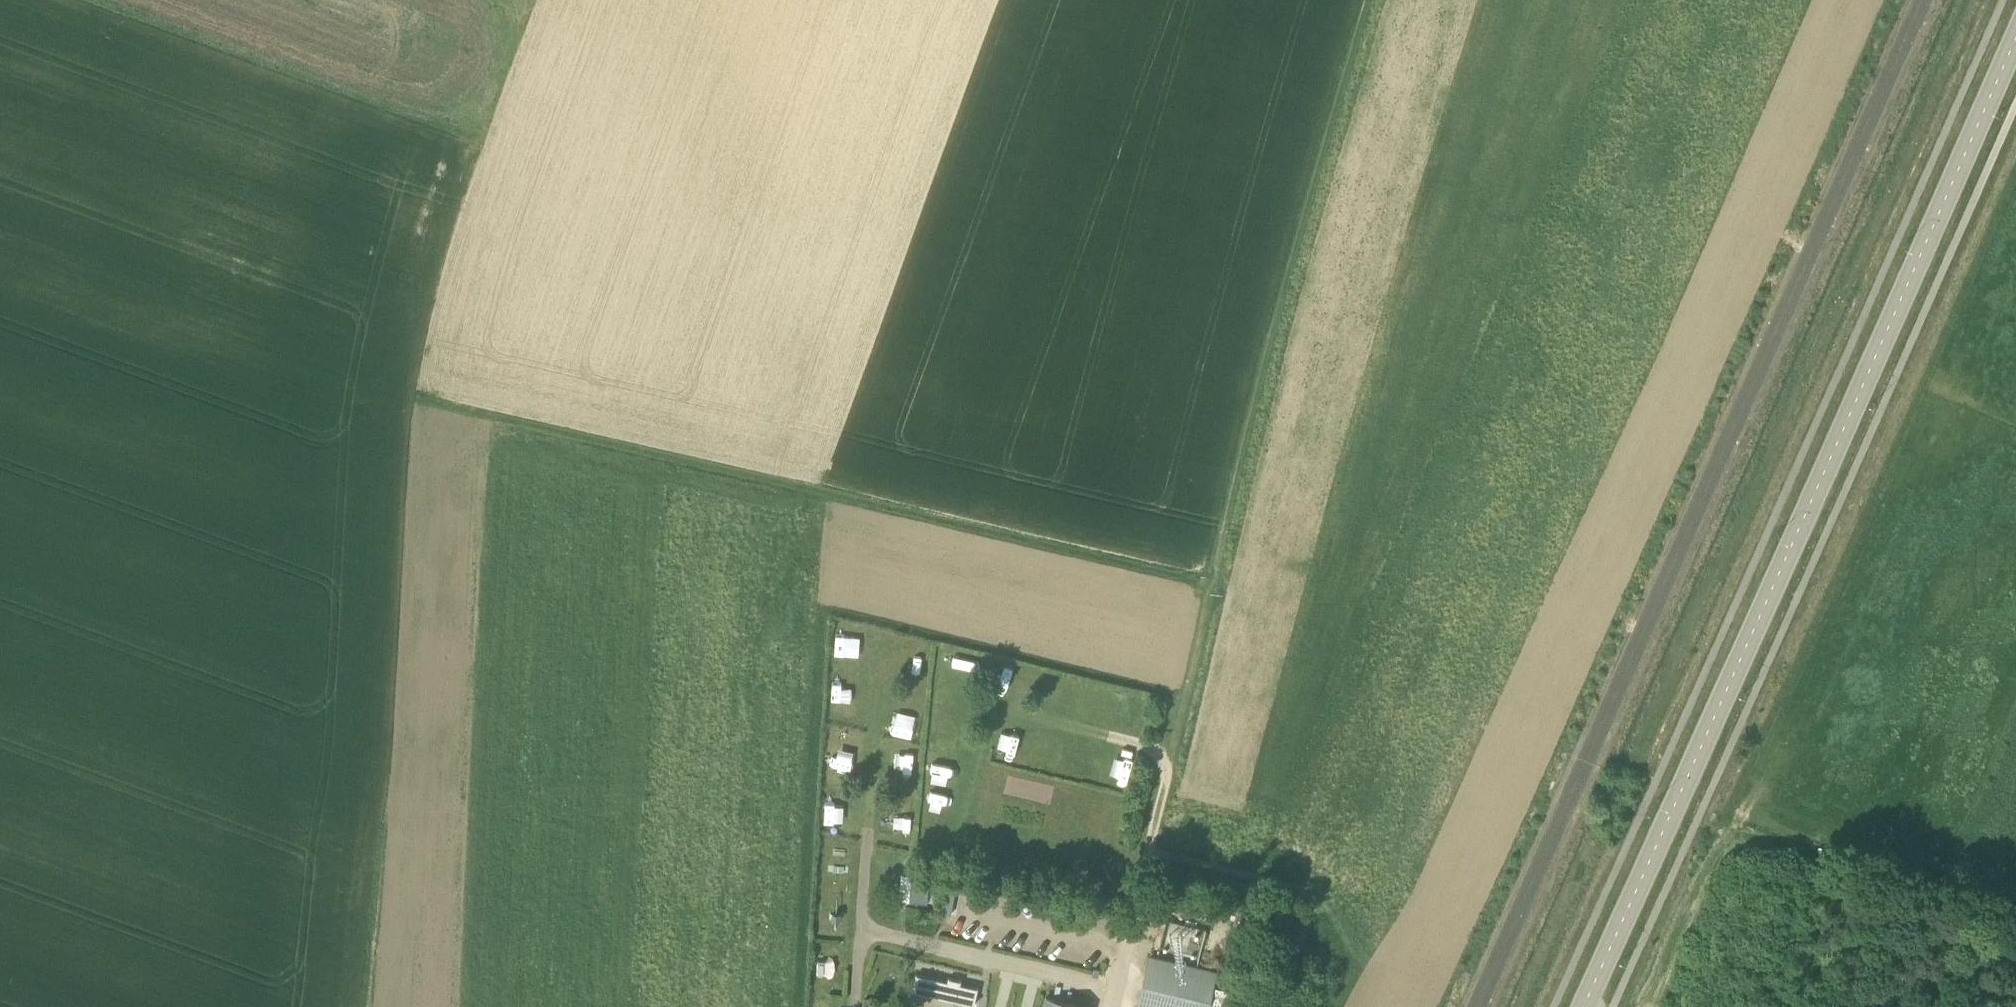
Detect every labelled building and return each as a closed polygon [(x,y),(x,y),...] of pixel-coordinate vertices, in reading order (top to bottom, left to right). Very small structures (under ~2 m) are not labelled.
[(920,724),(921,702),(901,702),(901,724),(920,724)] [(927,902),(929,876),(912,874),(910,901),(927,902)] [(1219,970),(1151,954),(1138,1006),(1211,1006),(1219,970)] [(929,977),(925,993),(974,1004),(977,988),(959,984),(960,981),(949,978),(948,981),(929,977)] [(1043,995),(1041,1006),(1087,1006),(1043,995)]
